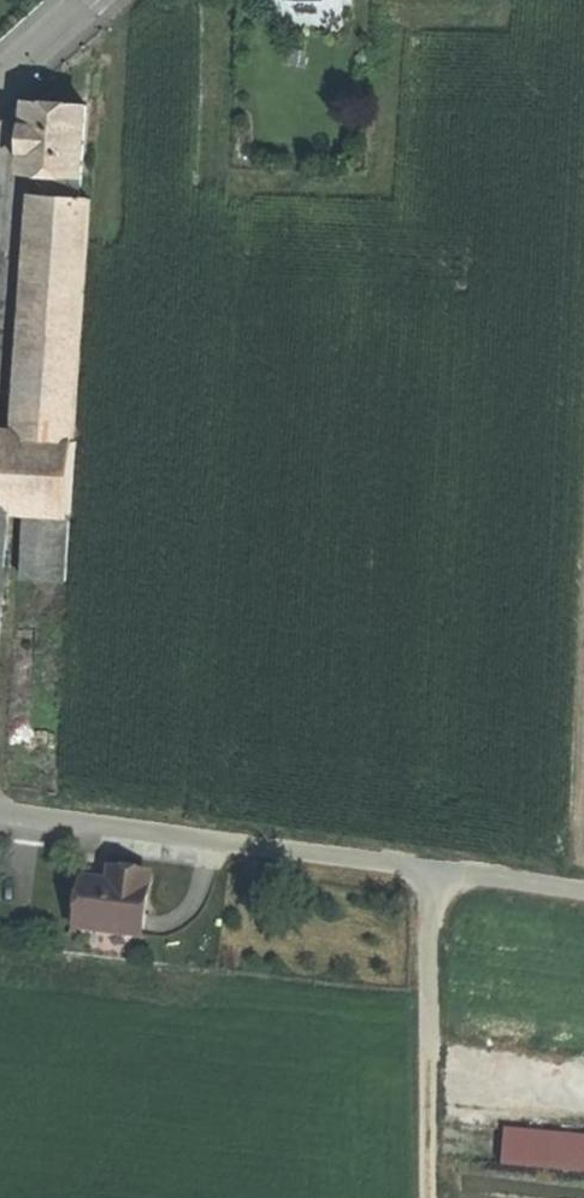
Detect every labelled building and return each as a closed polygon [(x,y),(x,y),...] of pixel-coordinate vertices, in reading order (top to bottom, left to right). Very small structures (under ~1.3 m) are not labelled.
[(47,173),(79,175),(83,107),(56,105),(25,103),(20,171),(47,173)] [(46,197),(77,199),(79,175),(47,173),(46,197)] [(41,252),(83,255),(87,200),(77,199),(46,197),(45,197),(41,252)] [(40,272),(82,275),(83,255),(41,252),(40,272)] [(29,441),(71,443),(82,275),(40,272),(29,441)] [(69,515),(74,444),(71,443),(29,441),(0,439),(0,510),(25,512),(69,515)] [(64,583),(69,515),(25,512),(20,580),(64,583)] [(141,938),(149,876),(128,873),(110,871),(109,885),(81,881),(75,929),(141,938)] [(502,1130),(499,1166),(583,1173),(583,1137),(502,1130)]
